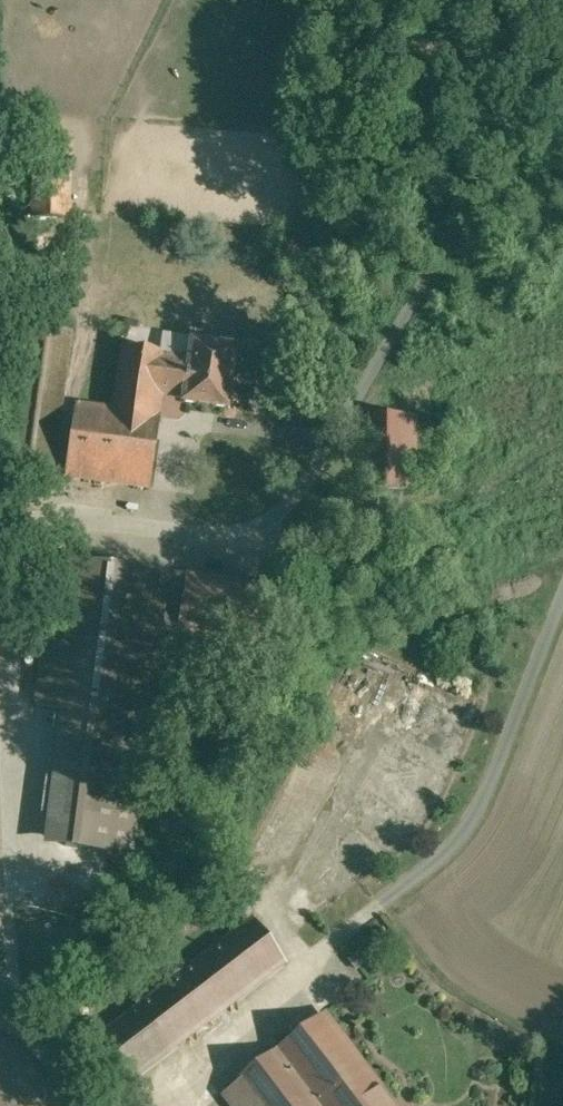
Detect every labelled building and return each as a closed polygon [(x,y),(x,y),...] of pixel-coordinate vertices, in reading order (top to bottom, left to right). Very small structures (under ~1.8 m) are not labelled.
[(68,140),(38,140),(36,217),(66,217),(68,140)] [(191,359),(164,355),(164,353),(125,347),(116,410),(155,415),(155,413),(158,394),(185,398),(185,401),(227,407),(236,348),(194,342),(191,359)] [(116,410),(76,404),(66,475),(150,487),(160,413),(155,413),(155,415),(116,410)] [(415,414),(370,414),(370,489),(415,488),(415,414)] [(167,572),(57,558),(38,706),(62,709),(148,720),(160,627),(167,572)] [(186,574),(167,572),(160,627),(178,630),(186,574)] [(276,587),(186,574),(178,630),(268,642),(276,587)] [(148,720),(62,709),(46,842),(109,850),(132,853),(148,720)] [(132,853),(109,850),(108,857),(121,867),(132,853)] [(253,920),(95,1040),(128,1083),(285,963),(253,920)] [(324,1014),(234,1084),(234,1086),(224,1093),(234,1105),(342,1105),(375,1080),(324,1014)] [(342,1105),(394,1105),(375,1080),(342,1105)]
